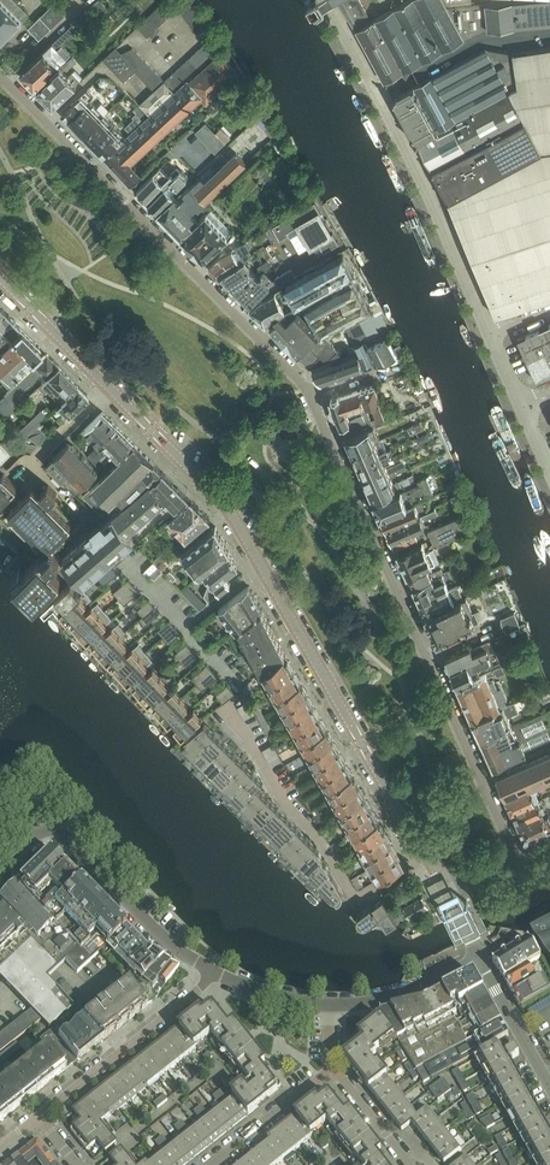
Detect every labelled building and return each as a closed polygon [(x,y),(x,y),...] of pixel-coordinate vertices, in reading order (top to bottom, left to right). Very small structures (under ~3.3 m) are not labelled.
[(29,14),(15,0),(0,0),(0,42),(29,14)] [(172,12),(177,8),(170,0),(165,0),(163,2),(172,12)] [(189,0),(187,0),(177,8),(181,13),(192,4),(189,0)] [(357,30),(371,22),(365,13),(368,11),(361,0),(339,0),(341,3),(340,3),(357,30)] [(371,22),(357,30),(356,30),(386,85),(385,85),(386,86),(389,85),(399,79),(399,78),(398,78),(397,76),(397,75),(465,38),(488,27),(486,1),(446,4),(444,0),(413,0),(371,22)] [(486,1),(488,27),(549,22),(549,0),(493,0),(486,1)] [(158,7),(168,17),(172,12),(163,2),(158,7)] [(29,28),(39,39),(65,15),(54,3),(29,28)] [(185,18),(196,9),(192,4),(181,13),(185,18)] [(163,22),(168,17),(158,7),(153,12),(163,22)] [(189,23),(200,14),(196,9),(185,18),(189,23)] [(153,22),(158,27),(163,22),(153,12),(148,17),(153,22)] [(193,28),(204,20),(200,14),(189,23),(193,28)] [(153,22),(148,17),(138,27),(142,32),(153,22)] [(197,33),(208,25),(204,20),(193,28),(197,33)] [(142,32),(147,37),(158,27),(153,22),(142,32)] [(21,73),(35,88),(71,54),(62,45),(78,30),(73,25),(21,73)] [(201,39),(212,30),(208,25),(197,33),(201,39)] [(201,39),(205,44),(206,45),(211,41),(217,36),(212,30),(201,39)] [(211,41),(206,45),(205,44),(200,48),(210,59),(219,50),(211,41)] [(106,158),(131,185),(143,175),(133,163),(190,109),(194,113),(229,80),(236,88),(246,77),(238,65),(235,69),(224,59),(231,53),(226,45),(215,55),(218,59),(196,79),(193,76),(106,158)] [(393,98),(393,99),(417,144),(417,143),(417,144),(419,147),(422,152),(427,162),(432,171),(431,171),(448,202),(449,202),(541,152),(549,151),(549,47),(514,53),(487,48),(416,87),(416,86),(395,97),(393,98)] [(137,53),(133,48),(121,53),(127,59),(129,61),(137,53)] [(195,53),(205,63),(210,59),(200,48),(195,53)] [(109,65),(114,71),(127,59),(121,53),(109,65)] [(137,53),(129,61),(133,66),(142,57),(137,53)] [(190,58),(200,68),(205,63),(195,53),(190,58)] [(142,57),(133,66),(137,69),(135,71),(136,72),(146,62),(142,57)] [(37,90),(54,106),(76,85),(75,84),(80,79),(73,72),(68,77),(63,71),(66,69),(69,72),(78,64),(72,58),(37,90)] [(185,63),(194,73),(200,68),(190,58),(185,63)] [(124,81),(135,71),(137,69),(133,66),(129,61),(127,59),(114,71),(124,81)] [(146,62),(136,72),(141,77),(151,67),(146,62)] [(180,67),(189,78),(194,73),(185,63),(180,67)] [(151,67),(141,77),(145,81),(155,72),(151,67)] [(175,72),(184,82),(189,78),(180,67),(175,72)] [(155,72),(145,81),(150,86),(160,77),(155,72)] [(170,77),(179,87),(184,82),(175,72),(170,77)] [(160,77),(150,86),(154,91),(165,81),(160,77)] [(179,87),(170,77),(165,81),(174,92),(179,87)] [(154,91),(140,104),(150,115),(174,92),(165,81),(154,91)] [(83,134),(84,135),(105,115),(105,114),(109,111),(102,104),(98,107),(90,99),(93,96),(86,90),(62,113),(63,114),(63,116),(67,119),(68,119),(78,129),(78,131),(81,134),(83,134)] [(105,115),(84,135),(84,136),(84,137),(88,141),(89,140),(99,151),(99,152),(102,156),(104,155),(105,157),(126,136),(105,115)] [(449,202),(454,215),(455,217),(459,227),(461,232),(486,292),(486,293),(490,302),(490,303),(496,316),(549,299),(549,151),(541,152),(449,202)] [(202,178),(192,187),(205,202),(226,182),(228,182),(231,179),(231,177),(246,163),(236,153),(206,182),(202,178)] [(162,168),(157,173),(137,191),(149,203),(150,207),(154,211),(158,212),(175,196),(171,192),(177,186),(178,188),(188,179),(188,175),(184,171),(182,172),(179,169),(170,176),(162,168)] [(176,195),(175,196),(158,212),(163,216),(162,216),(178,232),(182,236),(206,213),(199,207),(205,202),(192,187),(191,186),(180,197),(181,198),(180,199),(176,195)] [(206,213),(182,236),(181,237),(203,259),(233,231),(205,202),(199,207),(206,213)] [(315,202),(272,226),(280,240),(289,234),(290,237),(303,230),(317,253),(322,249),(324,252),(339,243),(333,233),(330,234),(318,214),(321,212),(315,202)] [(218,256),(210,265),(220,275),(242,261),(245,259),(252,255),(252,254),(250,250),(250,247),(249,245),(247,241),(246,241),(247,240),(242,242),(235,234),(221,249),(225,253),(218,256)] [(302,277),(286,286),(296,304),(305,299),(308,303),(308,304),(355,279),(342,256),(338,258),(302,277)] [(242,261),(220,275),(236,292),(249,279),(253,283),(262,275),(261,274),(264,272),(271,266),(267,261),(258,267),(259,270),(256,273),(251,267),(245,259),(242,261)] [(271,284),(249,305),(251,307),(266,323),(274,315),(292,306),(282,287),(281,287),(280,285),(296,277),(296,276),(292,269),(278,277),(270,284),(271,284)] [(249,279),(236,292),(249,305),(271,284),(270,284),(262,275),(253,283),(249,279)] [(355,279),(308,304),(323,329),(344,318),(370,305),(355,279)] [(274,315),(266,323),(276,332),(291,348),(298,354),(309,366),(320,356),(325,361),(330,356),(333,358),(338,357),(341,353),(295,304),(292,306),(274,315)] [(370,305),(344,318),(355,344),(365,339),(366,341),(385,332),(371,305),(370,305)] [(10,317),(2,309),(0,311),(0,328),(10,317)] [(0,328),(0,343),(2,344),(19,327),(10,317),(0,328)] [(537,382),(545,378),(549,376),(549,325),(526,336),(518,339),(521,348),(537,382)] [(0,346),(0,373),(6,380),(38,348),(38,349),(39,348),(39,349),(40,348),(39,348),(40,347),(35,342),(19,327),(2,344),(0,346)] [(385,332),(366,341),(377,362),(386,358),(387,358),(390,357),(398,354),(394,348),(388,336),(387,337),(385,332)] [(365,339),(355,344),(365,366),(368,365),(376,362),(377,362),(366,341),(365,339)] [(401,344),(394,348),(398,354),(405,352),(401,344)] [(58,366),(46,354),(33,367),(32,366),(30,369),(30,370),(4,395),(0,399),(0,413),(5,418),(16,407),(11,402),(29,383),(30,384),(43,372),(47,377),(58,366)] [(339,361),(343,373),(363,366),(359,354),(339,361)] [(343,373),(339,361),(313,370),(312,370),(323,380),(343,373)] [(58,366),(47,377),(38,387),(43,392),(47,388),(61,402),(78,386),(58,366)] [(361,390),(367,407),(373,405),(378,418),(371,420),(373,426),(374,426),(375,427),(389,421),(386,415),(375,385),(361,390)] [(78,386),(61,402),(57,406),(65,414),(58,422),(60,424),(88,397),(78,386)] [(343,396),(330,400),(332,405),(331,409),(330,409),(332,413),(335,416),(336,417),(337,416),(342,427),(342,426),(342,427),(343,427),(342,426),(344,425),(346,430),(344,431),(347,438),(369,428),(373,426),(371,420),(370,415),(367,407),(361,390),(343,396)] [(28,434),(36,426),(47,415),(42,409),(10,440),(16,446),(26,436),(28,434)] [(86,428),(101,443),(117,426),(103,411),(86,428)] [(28,434),(38,444),(47,436),(36,426),(28,434)] [(102,450),(99,453),(105,458),(126,435),(117,426),(101,443),(95,448),(96,450),(98,451),(100,449),(99,448),(103,443),(107,446),(102,451),(102,450)] [(347,438),(353,452),(380,440),(375,427),(374,426),(373,426),(369,428),(347,438)] [(105,458),(99,453),(94,458),(98,462),(100,460),(105,465),(115,455),(120,460),(135,444),(126,435),(105,458)] [(380,440),(353,452),(358,463),(380,453),(387,450),(382,439),(380,440)] [(10,452),(0,442),(0,462),(10,452)] [(47,465),(76,494),(83,487),(99,471),(70,442),(47,465)] [(107,519),(108,520),(163,472),(154,463),(135,444),(120,460),(84,495),(102,514),(107,519)] [(380,453),(358,463),(363,475),(385,465),(383,459),(390,456),(387,450),(380,453)] [(385,465),(363,475),(374,500),(406,486),(411,483),(408,477),(394,483),(390,476),(406,469),(403,462),(388,470),(385,465)] [(0,476),(0,505),(1,504),(0,503),(17,485),(4,472),(0,476)] [(55,567),(70,583),(71,582),(70,582),(77,576),(83,584),(134,539),(128,532),(149,514),(158,525),(189,498),(163,472),(108,520),(63,560),(55,567)] [(415,484),(375,502),(381,517),(415,502),(415,503),(427,498),(434,495),(426,477),(419,480),(418,480),(419,483),(418,483),(415,484)] [(33,488),(10,512),(48,550),(71,526),(48,503),(57,494),(49,485),(39,495),(33,488)] [(415,502),(381,517),(382,518),(387,530),(429,511),(427,508),(428,508),(428,507),(429,506),(429,505),(429,504),(427,498),(415,503),(415,502)] [(179,531),(186,539),(200,528),(210,519),(191,500),(163,524),(173,536),(179,531)] [(429,511),(387,530),(392,541),(425,526),(423,520),(437,513),(436,510),(435,508),(429,511)] [(399,553),(398,554),(408,575),(408,576),(427,567),(439,562),(433,548),(435,546),(465,533),(461,524),(464,523),(461,517),(428,531),(433,542),(429,547),(430,549),(427,551),(423,542),(399,553)] [(141,531),(145,536),(155,527),(151,523),(141,531)] [(425,526),(392,541),(396,548),(415,540),(418,538),(416,534),(424,531),(423,528),(426,527),(425,526)] [(203,572),(230,551),(229,550),(224,542),(221,536),(217,528),(216,527),(215,527),(182,553),(200,575),(204,572),(203,572)] [(53,548),(45,557),(52,564),(60,557),(61,556),(58,553),(54,548),(53,548)] [(203,572),(204,572),(210,580),(204,596),(209,602),(220,593),(231,584),(224,576),(237,566),(238,566),(237,565),(236,561),(235,562),(230,551),(203,572)] [(40,556),(15,582),(36,603),(61,577),(50,566),(40,556)] [(99,578),(105,585),(120,572),(114,565),(99,578)] [(427,567),(408,576),(413,586),(442,573),(443,573),(441,569),(430,574),(427,567)] [(442,573),(413,586),(420,602),(449,590),(442,573)] [(114,592),(119,599),(134,585),(129,579),(114,592)] [(71,582),(70,583),(42,608),(46,613),(55,605),(60,611),(81,593),(71,582)] [(134,585),(119,599),(125,605),(140,592),(134,585)] [(239,628),(262,610),(261,607),(257,600),(255,596),(254,596),(249,586),(219,609),(229,622),(236,631),(239,628)] [(449,590),(420,602),(422,606),(426,615),(426,616),(464,599),(458,586),(449,590)] [(75,617),(86,608),(84,606),(93,598),(85,590),(81,593),(60,611),(67,620),(73,615),(75,617)] [(200,608),(202,608),(205,605),(199,598),(194,603),(197,607),(200,608)] [(426,616),(438,642),(442,643),(449,639),(450,636),(449,635),(459,631),(463,629),(465,628),(479,621),(474,612),(472,613),(466,599),(464,599),(426,616)] [(138,610),(143,616),(155,606),(149,600),(138,610)] [(73,623),(80,632),(105,611),(98,602),(88,611),(86,608),(75,617),(77,620),(73,623)] [(155,606),(143,616),(140,620),(145,625),(160,612),(155,606)] [(262,610),(239,628),(262,673),(285,654),(268,621),(262,610)] [(105,611),(80,632),(88,641),(94,635),(96,638),(106,629),(104,627),(113,619),(105,611)] [(502,618),(503,621),(502,622),(506,630),(507,630),(507,632),(525,624),(520,612),(516,614),(515,612),(502,618)] [(158,630),(163,637),(175,627),(170,620),(158,630)] [(106,629),(96,638),(98,640),(93,644),(101,653),(120,636),(113,627),(108,631),(106,629)] [(175,627),(163,637),(169,643),(181,633),(175,627)] [(502,649),(507,646),(502,634),(470,648),(448,658),(445,659),(451,671),(488,655),(496,651),(502,649)] [(120,636),(101,653),(108,661),(114,656),(116,658),(126,650),(124,647),(128,645),(120,636)] [(175,654),(181,660),(192,650),(187,644),(175,654)] [(114,665),(121,673),(140,657),(133,648),(128,652),(126,650),(116,658),(118,661),(114,665)] [(502,649),(496,651),(502,666),(509,663),(502,649)] [(192,650),(181,660),(186,666),(198,656),(192,650)] [(146,652),(140,657),(121,673),(129,682),(135,677),(137,679),(147,670),(145,668),(153,661),(146,652)] [(262,673),(269,685),(294,670),(285,654),(262,673)] [(488,655),(451,671),(456,683),(457,686),(458,686),(480,676),(476,667),(482,664),(482,665),(491,661),(488,655)] [(192,677),(198,684),(213,670),(207,664),(192,677)] [(480,676),(458,686),(464,701),(467,706),(469,711),(473,721),(474,722),(502,710),(501,708),(507,706),(505,700),(507,699),(502,688),(498,690),(494,681),(489,682),(487,677),(496,673),(497,676),(506,672),(505,671),(504,671),(502,666),(480,676)] [(134,685),(141,694),(161,677),(153,669),(149,673),(147,670),(137,679),(139,681),(134,685)] [(213,670),(198,684),(203,690),(218,677),(213,670)] [(294,670),(269,685),(275,696),(300,681),(294,670)] [(161,677),(141,694),(149,703),(155,697),(157,700),(167,691),(165,689),(168,686),(161,677)] [(275,696),(281,707),(307,693),(300,681),(275,696)] [(216,695),(224,703),(235,693),(228,685),(216,695)] [(154,706),(162,715),(181,698),(174,689),(169,693),(167,691),(157,700),(159,702),(154,706)] [(281,707),(288,719),(313,704),(307,693),(281,707)] [(189,706),(181,698),(162,715),(169,723),(175,718),(177,720),(187,712),(185,709),(189,706)] [(502,710),(474,722),(475,726),(482,740),(512,727),(508,717),(519,712),(514,703),(507,706),(501,708),(502,710)] [(288,719),(294,730),(319,715),(313,704),(288,719)] [(254,708),(260,720),(265,717),(259,706),(254,708)] [(187,712),(177,720),(179,723),(175,727),(183,736),(202,719),(194,710),(189,714),(187,712)] [(482,740),(487,752),(488,755),(494,769),(527,754),(529,760),(549,751),(549,734),(544,719),(549,717),(547,711),(512,727),(482,740)] [(326,726),(319,715),(294,730),(300,741),(326,726)] [(265,717),(260,720),(266,731),(271,728),(265,717)] [(208,727),(204,723),(185,739),(185,740),(186,739),(187,740),(183,745),(187,749),(184,752),(190,758),(193,755),(215,734),(208,727)] [(326,726),(300,741),(307,753),(333,738),(326,726)] [(193,755),(196,759),(194,761),(200,768),(203,765),(224,743),(215,734),(193,755)] [(339,750),(333,738),(307,753),(314,765),(339,750)] [(275,748),(279,753),(292,745),(289,740),(275,748)] [(224,743),(203,765),(206,768),(203,771),(210,777),(212,775),(234,753),(224,743)] [(314,765),(320,777),(346,762),(339,750),(314,765)] [(497,775),(506,796),(549,777),(549,751),(529,760),(497,775)] [(234,753),(212,775),(216,778),(213,781),(219,787),(222,785),(244,763),(234,753)] [(346,762),(320,777),(327,788),(352,773),(346,762)] [(244,763),(222,785),(225,788),(223,790),(229,797),(232,794),(253,773),(244,763)] [(239,807),(241,804),(258,788),(263,782),(253,773),(232,794),(235,798),(232,800),(239,807)] [(352,773),(327,788),(333,799),(359,784),(352,773)] [(506,796),(508,801),(507,803),(509,807),(511,808),(512,809),(549,792),(549,777),(506,796)] [(333,799),(339,811),(365,796),(359,784),(333,799)] [(299,788),(305,798),(309,796),(303,786),(299,788)] [(241,804),(245,808),(242,810),(248,817),(251,814),(268,797),(258,788),(241,804)] [(512,809),(518,822),(543,811),(549,807),(549,792),(512,809)] [(339,811),(345,821),(371,807),(365,796),(339,811)] [(277,807),(268,797),(251,814),(254,817),(252,820),(258,826),(261,824),(277,807)] [(287,817),(277,807),(261,824),(264,827),(261,830),(268,836),(270,833),(287,817)] [(371,807),(345,821),(352,833),(378,818),(374,812),(371,807)] [(313,810),(319,820),(323,819),(316,808),(313,810)] [(518,822),(524,836),(524,837),(529,838),(549,827),(549,815),(549,813),(545,815),(543,811),(518,822)] [(297,827),(287,817),(270,833),(274,837),(271,839),(277,846),(280,843),(297,827)] [(378,818),(352,833),(359,845),(384,830),(378,818)] [(306,836),(297,827),(280,843),(283,846),(281,849),(287,856),(290,853),(306,836)] [(384,830),(359,845),(365,856),(391,841),(384,830)] [(297,865),(299,863),(315,847),(316,846),(306,836),(290,853),(293,856),(290,859),(297,865)] [(365,856),(371,868),(397,853),(391,841),(365,856)] [(323,859),(319,850),(315,847),(299,863),(303,866),(300,869),(306,875),(309,873),(322,860),(323,859)] [(20,880),(15,885),(26,897),(43,915),(49,909),(34,894),(65,865),(50,849),(19,879),(20,880)] [(397,853),(371,868),(378,879),(404,865),(397,853)] [(316,885),(319,882),(330,872),(330,871),(326,863),(322,860),(309,873),(312,876),(310,879),(316,885)] [(34,894),(49,909),(80,880),(65,865),(34,894)] [(333,875),(330,872),(319,882),(322,886),(319,888),(331,900),(334,901),(337,901),(338,901),(340,900),(341,899),(341,898),(342,897),(343,896),(343,895),(343,893),(342,892),(342,891),(333,875)] [(352,879),(357,888),(363,885),(358,876),(352,879)] [(49,909),(43,915),(78,950),(80,949),(88,941),(86,939),(92,934),(113,914),(80,880),(49,909)] [(407,891),(412,901),(420,897),(418,893),(421,892),(420,890),(420,891),(418,887),(418,886),(417,885),(415,887),(413,883),(407,886),(409,890),(407,891)] [(31,1010),(41,1020),(49,1028),(73,1006),(71,1004),(47,978),(65,961),(77,973),(91,961),(80,949),(78,950),(43,915),(26,897),(15,885),(14,884),(0,898),(0,912),(22,934),(6,950),(0,956),(0,978),(31,1010)] [(388,901),(394,897),(391,892),(385,896),(388,901)] [(476,903),(478,907),(485,903),(480,894),(473,898),(474,900),(475,903),(476,903)] [(420,897),(412,901),(404,906),(404,907),(399,910),(405,918),(409,916),(409,917),(429,906),(423,895),(420,897)] [(397,922),(382,900),(371,907),(370,906),(360,913),(359,914),(358,915),(357,917),(357,918),(357,919),(357,920),(358,922),(358,923),(361,925),(365,926),(368,925),(379,918),(387,930),(397,922)] [(6,950),(22,934),(0,912),(0,944),(6,950)] [(88,941),(80,949),(91,961),(105,948),(105,947),(126,927),(113,914),(92,934),(86,939),(88,941)] [(530,932),(549,960),(549,922),(530,932)] [(126,927),(105,947),(105,948),(114,957),(135,937),(126,927)] [(114,957),(122,965),(143,945),(135,937),(114,957)] [(493,963),(505,980),(527,966),(539,959),(528,941),(493,963)] [(151,953),(143,945),(122,965),(139,982),(141,980),(140,980),(163,959),(156,955),(152,953),(151,953)] [(140,980),(141,980),(150,987),(151,988),(155,984),(158,979),(171,964),(163,959),(140,980)] [(158,979),(165,985),(178,968),(171,964),(158,979)] [(527,966),(505,980),(512,993),(535,979),(527,966)] [(443,991),(451,1005),(457,1001),(459,1006),(484,992),(476,978),(471,976),(443,991)] [(148,989),(157,998),(165,985),(158,979),(155,984),(151,988),(150,987),(148,989)] [(78,998),(71,1004),(73,1006),(83,1018),(103,1040),(146,1006),(139,997),(126,980),(96,1003),(98,1006),(89,1012),(78,998),(79,998),(78,998)] [(522,1010),(549,994),(549,989),(545,980),(514,997),(522,1010)] [(151,1002),(151,1003),(157,998),(148,989),(143,994),(151,1002)] [(451,1005),(443,991),(427,1000),(422,1002),(381,1012),(396,1036),(417,1070),(423,1066),(424,1066),(432,1061),(467,1042),(456,1021),(453,1016),(456,1014),(453,1009),(451,1005)] [(484,992),(459,1006),(458,1006),(460,1010),(463,1009),(466,1015),(490,1003),(484,992)] [(139,997),(146,1006),(151,1002),(143,994),(139,997)] [(467,1023),(470,1027),(496,1013),(490,1003),(466,1015),(469,1021),(467,1023)] [(181,1028),(196,1047),(212,1034),(216,1039),(211,1043),(217,1050),(221,1046),(241,1072),(237,1075),(242,1082),(247,1079),(251,1084),(245,1088),(243,1087),(233,1095),(249,1115),(259,1107),(279,1092),(277,1090),(280,1089),(280,1088),(281,1087),(281,1086),(281,1085),(281,1084),(281,1083),(280,1082),(279,1081),(278,1081),(277,1081),(276,1081),(275,1081),(274,1082),(272,1083),(270,1081),(271,1081),(270,1080),(264,1074),(269,1070),(265,1065),(266,1064),(255,1050),(255,1049),(254,1049),(246,1039),(246,1038),(245,1038),(234,1024),(233,1025),(229,1020),(225,1023),(220,1017),(220,1016),(219,1015),(219,1016),(217,1014),(219,1012),(220,1011),(221,1010),(221,1009),(221,1008),(221,1007),(220,1007),(220,1006),(219,1005),(218,1004),(217,1004),(216,1004),(215,1004),(215,1005),(212,1006),(210,1005),(181,1028)] [(34,1026),(41,1020),(31,1010),(25,1014),(34,1026)] [(345,1059),(370,1090),(387,1076),(378,1065),(376,1067),(371,1061),(377,1057),(378,1059),(384,1055),(379,1049),(396,1036),(381,1012),(378,1015),(377,1014),(359,1034),(358,1034),(363,1040),(357,1044),(360,1047),(354,1051),(352,1049),(351,1048),(350,1048),(349,1048),(348,1048),(347,1048),(346,1049),(345,1050),(345,1051),(345,1052),(345,1053),(345,1054),(345,1055),(347,1057),(345,1059)] [(496,1013),(470,1027),(472,1032),(474,1030),(478,1037),(502,1024),(496,1013)] [(34,1026),(25,1014),(19,1019),(28,1030),(34,1026)] [(57,1034),(77,1060),(103,1040),(83,1018),(65,1030),(64,1029),(57,1034)] [(28,1030),(19,1019),(13,1024),(22,1035),(28,1030)] [(22,1035),(13,1024),(7,1028),(16,1040),(22,1035)] [(478,1037),(467,1042),(432,1061),(424,1066),(432,1079),(454,1067),(509,1036),(502,1024),(478,1037)] [(16,1040),(7,1028),(2,1033),(10,1044),(16,1040)] [(181,1028),(171,1036),(187,1056),(198,1048),(196,1047),(181,1028)] [(77,1061),(77,1060),(77,1061),(77,1060),(57,1034),(54,1031),(53,1032),(51,1030),(40,1039),(46,1047),(0,1083),(0,1121),(77,1061)] [(2,1033),(0,1034),(0,1043),(5,1049),(10,1044),(2,1033)] [(171,1036),(162,1043),(178,1064),(187,1056),(171,1036)] [(501,1042),(504,1047),(510,1044),(507,1038),(501,1042)] [(162,1043),(152,1051),(168,1071),(178,1064),(162,1043)] [(539,1164),(549,1164),(549,1132),(537,1109),(510,1061),(520,1055),(515,1048),(506,1054),(501,1045),(479,1058),(512,1116),(515,1121),(517,1126),(539,1164)] [(408,1060),(400,1048),(396,1051),(403,1063),(408,1060)] [(142,1059),(159,1079),(168,1071),(152,1051),(142,1059)] [(204,1057),(208,1062),(213,1058),(209,1053),(204,1057)] [(133,1066),(149,1087),(159,1079),(142,1059),(133,1066)] [(405,1066),(410,1073),(414,1071),(409,1063),(405,1066)] [(198,1069),(202,1074),(207,1070),(203,1065),(198,1069)] [(149,1087),(133,1066),(123,1074),(139,1094),(149,1087)] [(423,1066),(417,1070),(424,1083),(430,1079),(423,1066)] [(202,1074),(198,1069),(193,1074),(196,1078),(202,1074)] [(453,1072),(458,1083),(464,1079),(459,1069),(453,1072)] [(414,1071),(410,1073),(414,1081),(419,1078),(414,1071)] [(123,1074),(113,1081),(130,1102),(139,1094),(123,1074)] [(395,1086),(387,1076),(370,1090),(377,1100),(395,1086)] [(223,1081),(226,1086),(232,1082),(228,1077),(223,1081)] [(430,1089),(438,1101),(452,1090),(444,1079),(430,1089)] [(464,1079),(458,1083),(464,1093),(470,1089),(464,1079)] [(113,1081),(104,1089),(120,1109),(130,1102),(113,1081)] [(179,1085),(182,1089),(187,1085),(184,1081),(179,1085)] [(182,1089),(179,1085),(173,1089),(177,1093),(182,1089)] [(403,1096),(395,1086),(377,1100),(385,1110),(403,1096)] [(461,1095),(457,1088),(452,1090),(457,1098),(461,1095)] [(96,1095),(112,1115),(120,1109),(104,1089),(96,1095)] [(217,1094),(240,1123),(249,1115),(233,1095),(227,1099),(221,1091),(217,1094)] [(312,1134),(328,1122),(332,1127),(327,1130),(333,1137),(337,1134),(358,1160),(353,1163),(354,1164),(383,1164),(381,1161),(388,1156),(387,1155),(385,1157),(381,1152),(382,1152),(373,1141),(371,1138),(350,1112),(350,1113),(346,1108),(348,1106),(348,1105),(341,1111),(333,1101),(335,1100),(337,1097),(336,1094),(333,1092),(330,1093),(328,1095),(326,1093),(307,1108),(298,1116),(312,1134)] [(214,1110),(230,1130),(240,1123),(217,1094),(213,1097),(220,1105),(214,1110)] [(467,1098),(472,1107),(478,1103),(473,1094),(467,1098)] [(96,1095),(89,1101),(105,1121),(112,1115),(96,1095)] [(159,1100),(163,1104),(168,1100),(164,1096),(159,1100)] [(385,1110),(393,1120),(411,1107),(403,1096),(385,1110)] [(163,1104),(159,1100),(154,1104),(158,1109),(163,1104)] [(105,1121),(89,1101),(74,1112),(82,1122),(71,1131),(87,1151),(98,1143),(106,1152),(117,1144),(112,1137),(115,1134),(105,1121)] [(461,1106),(465,1113),(470,1111),(466,1103),(461,1106)] [(478,1103),(472,1107),(477,1116),(483,1113),(478,1103)] [(198,1109),(220,1138),(230,1130),(214,1110),(208,1114),(201,1106),(198,1109)] [(411,1107),(393,1120),(402,1131),(412,1123),(419,1117),(419,1116),(411,1107)] [(412,1123),(420,1133),(438,1119),(429,1108),(419,1116),(419,1117),(412,1123)] [(195,1125),(211,1145),(220,1138),(198,1109),(194,1112),(201,1120),(195,1125)] [(140,1115),(144,1120),(149,1116),(145,1111),(140,1115)] [(470,1111),(465,1113),(470,1121),(474,1118),(470,1111)] [(144,1120),(140,1115),(135,1119),(139,1124),(144,1120)] [(287,1124),(303,1144),(314,1136),(312,1134),(298,1116),(287,1124)] [(480,1122),(488,1129),(495,1124),(491,1116),(480,1122)] [(438,1119),(420,1133),(428,1143),(446,1129),(438,1119)] [(211,1145),(195,1125),(189,1130),(182,1121),(178,1124),(201,1153),(211,1145)] [(467,1129),(471,1132),(477,1126),(473,1122),(467,1129)] [(175,1140),(191,1161),(201,1153),(178,1124),(175,1127),(181,1136),(175,1140)] [(287,1124),(277,1132),(293,1152),(303,1144),(287,1124)] [(428,1143),(436,1153),(454,1140),(446,1129),(428,1143)] [(277,1132),(267,1139),(283,1160),(293,1152),(277,1132)] [(495,1138),(500,1147),(507,1144),(501,1135),(495,1138)] [(175,1140),(169,1145),(163,1136),(159,1139),(179,1164),(186,1164),(191,1161),(175,1140)] [(159,1139),(155,1142),(162,1151),(156,1155),(164,1164),(179,1164),(159,1139)] [(272,1164),(277,1164),(283,1160),(267,1139),(258,1147),(272,1164)] [(454,1140),(436,1153),(444,1164),(462,1150),(454,1140)] [(20,1155),(28,1164),(55,1164),(57,1164),(38,1141),(20,1155)] [(320,1145),(324,1150),(329,1146),(325,1141),(320,1145)] [(249,1154),(257,1164),(272,1164),(258,1147),(249,1154)] [(499,1151),(496,1147),(488,1151),(491,1156),(499,1151)] [(503,1152),(508,1161),(514,1158),(509,1149),(503,1152)] [(131,1154),(127,1157),(122,1150),(111,1159),(116,1164),(139,1164),(131,1154)] [(314,1157),(318,1162),(323,1158),(319,1153),(314,1157)] [(239,1162),(242,1164),(257,1164),(249,1154),(239,1162)] [(20,1155),(11,1162),(14,1164),(28,1164),(20,1155)] [(156,1155),(144,1164),(164,1164),(156,1155)] [(496,1157),(500,1164),(505,1162),(501,1155),(496,1157)] [(467,1157),(457,1164),(474,1164),(467,1157)]
